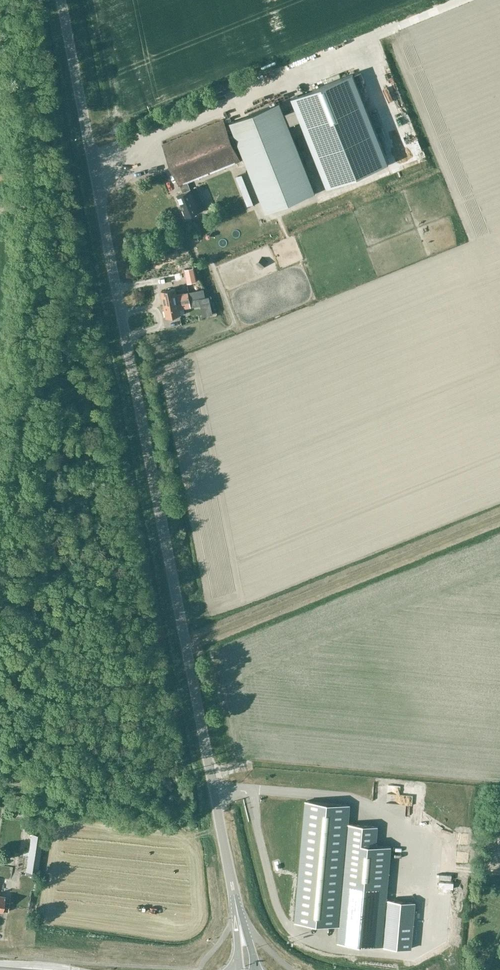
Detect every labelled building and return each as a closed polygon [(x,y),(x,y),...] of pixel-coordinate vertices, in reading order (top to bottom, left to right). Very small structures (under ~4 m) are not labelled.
[(354,73),(294,96),(330,184),(389,161),(354,73)] [(279,101),(231,120),(236,131),(230,134),(235,145),(241,143),(267,210),(315,191),(279,101)] [(188,182),(241,161),(235,145),(230,134),(224,118),(163,143),(180,185),(182,192),(178,193),(187,215),(200,210),(191,188),(191,189),(188,182)] [(246,171),(236,175),(248,205),(258,201),(246,171)] [(193,267),(183,269),(186,283),(196,281),(193,267)] [(174,288),(161,291),(164,304),(190,298),(189,291),(176,294),(174,288)] [(190,298),(164,304),(167,318),(180,315),(179,309),(191,307),(191,306),(210,303),(209,295),(190,298)] [(35,782),(33,792),(49,794),(50,785),(50,782),(35,780),(35,782)] [(306,800),(295,921),(339,925),(338,942),(353,943),(353,941),(367,942),(367,944),(382,946),(391,846),(376,845),(378,826),(348,823),(350,804),(306,800)] [(31,833),(26,870),(37,872),(43,834),(31,833)]
